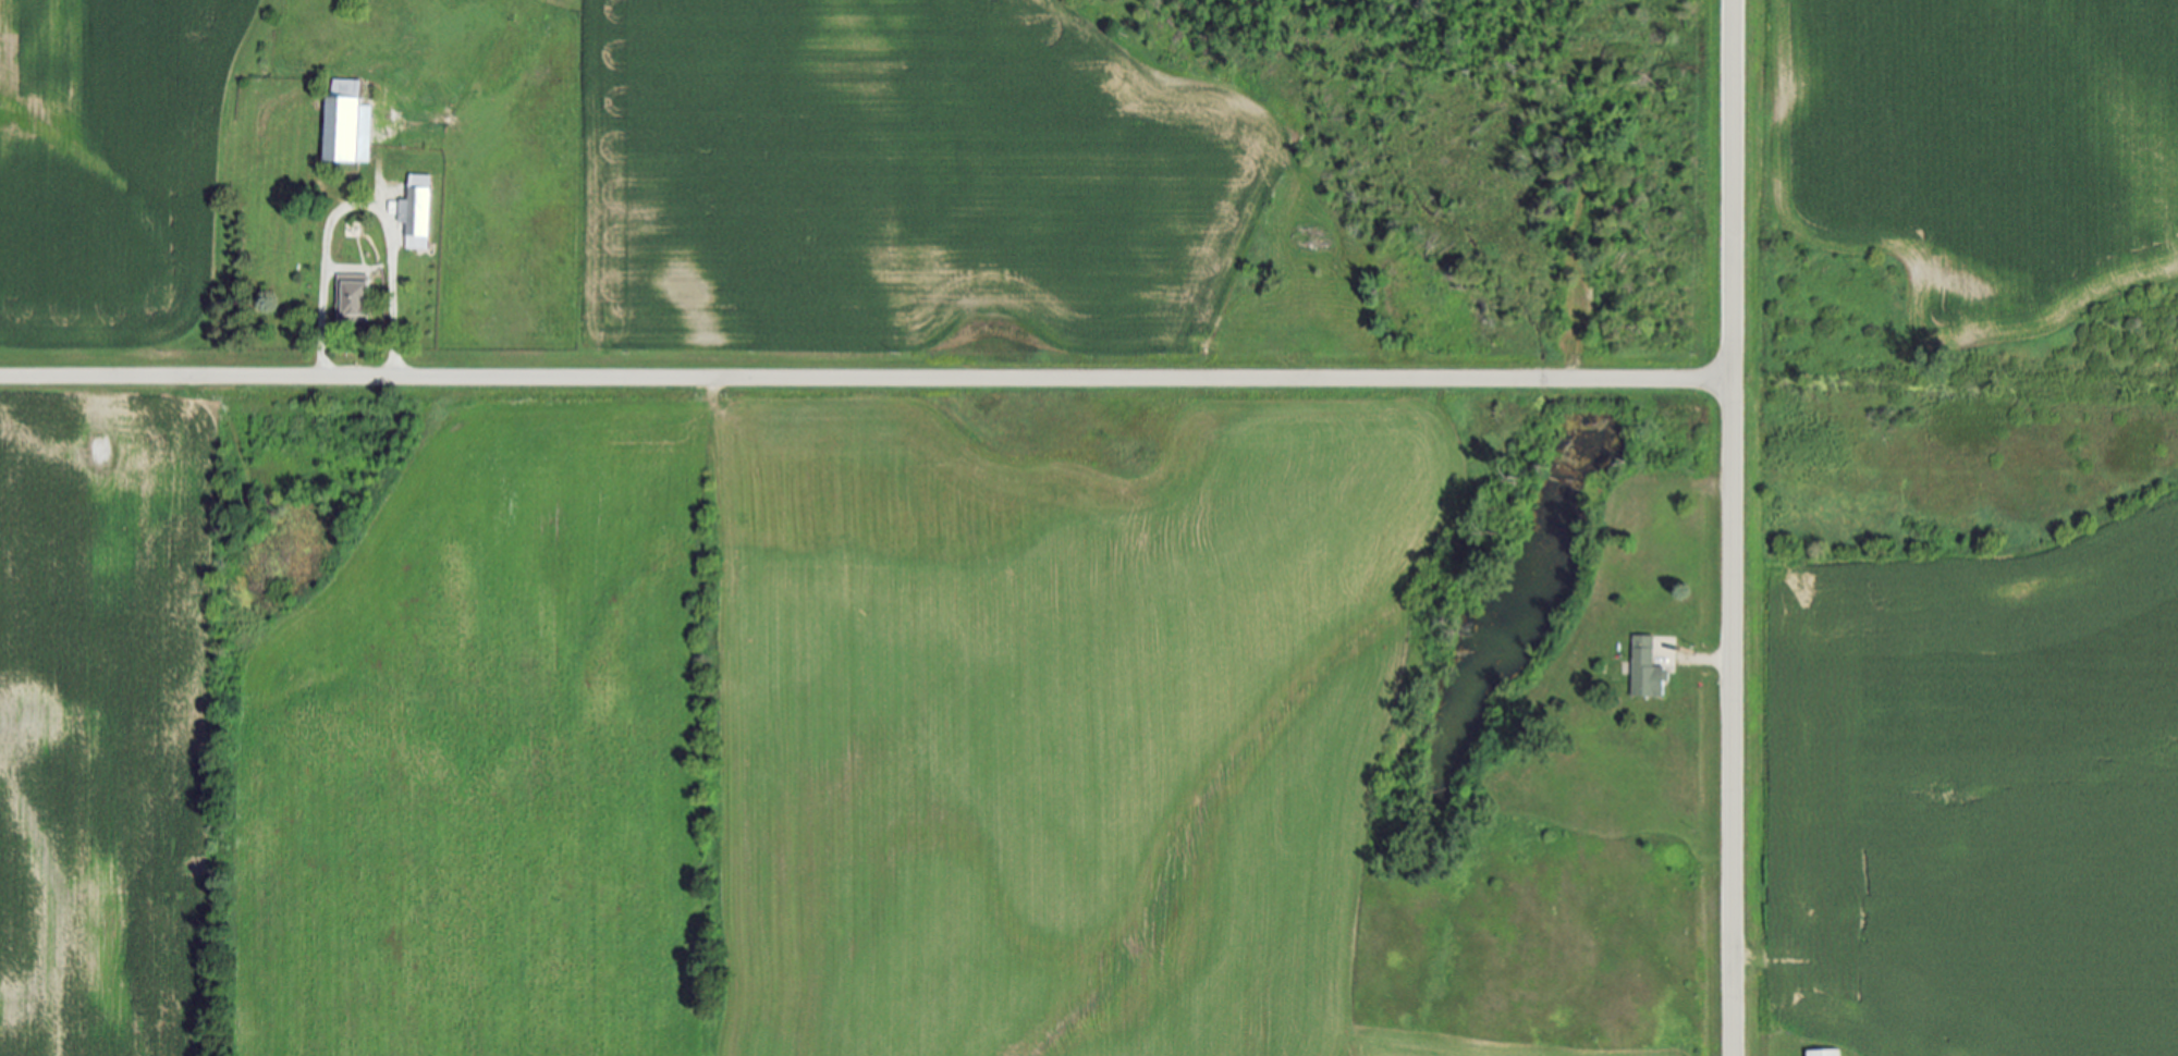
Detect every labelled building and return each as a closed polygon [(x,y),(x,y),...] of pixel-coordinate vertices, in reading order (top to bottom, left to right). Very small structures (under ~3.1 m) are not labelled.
[(372,161),(374,105),(365,105),(366,79),(337,78),(336,94),(331,94),(329,159),(372,161)] [(434,174),(411,173),(411,199),(400,198),(400,223),(409,223),(408,248),(432,249),(434,174)] [(341,319),(375,319),(376,274),(342,274),(341,319)] [(1635,696),(1669,697),(1670,666),(1656,666),(1657,636),(1636,635),(1635,696)]
